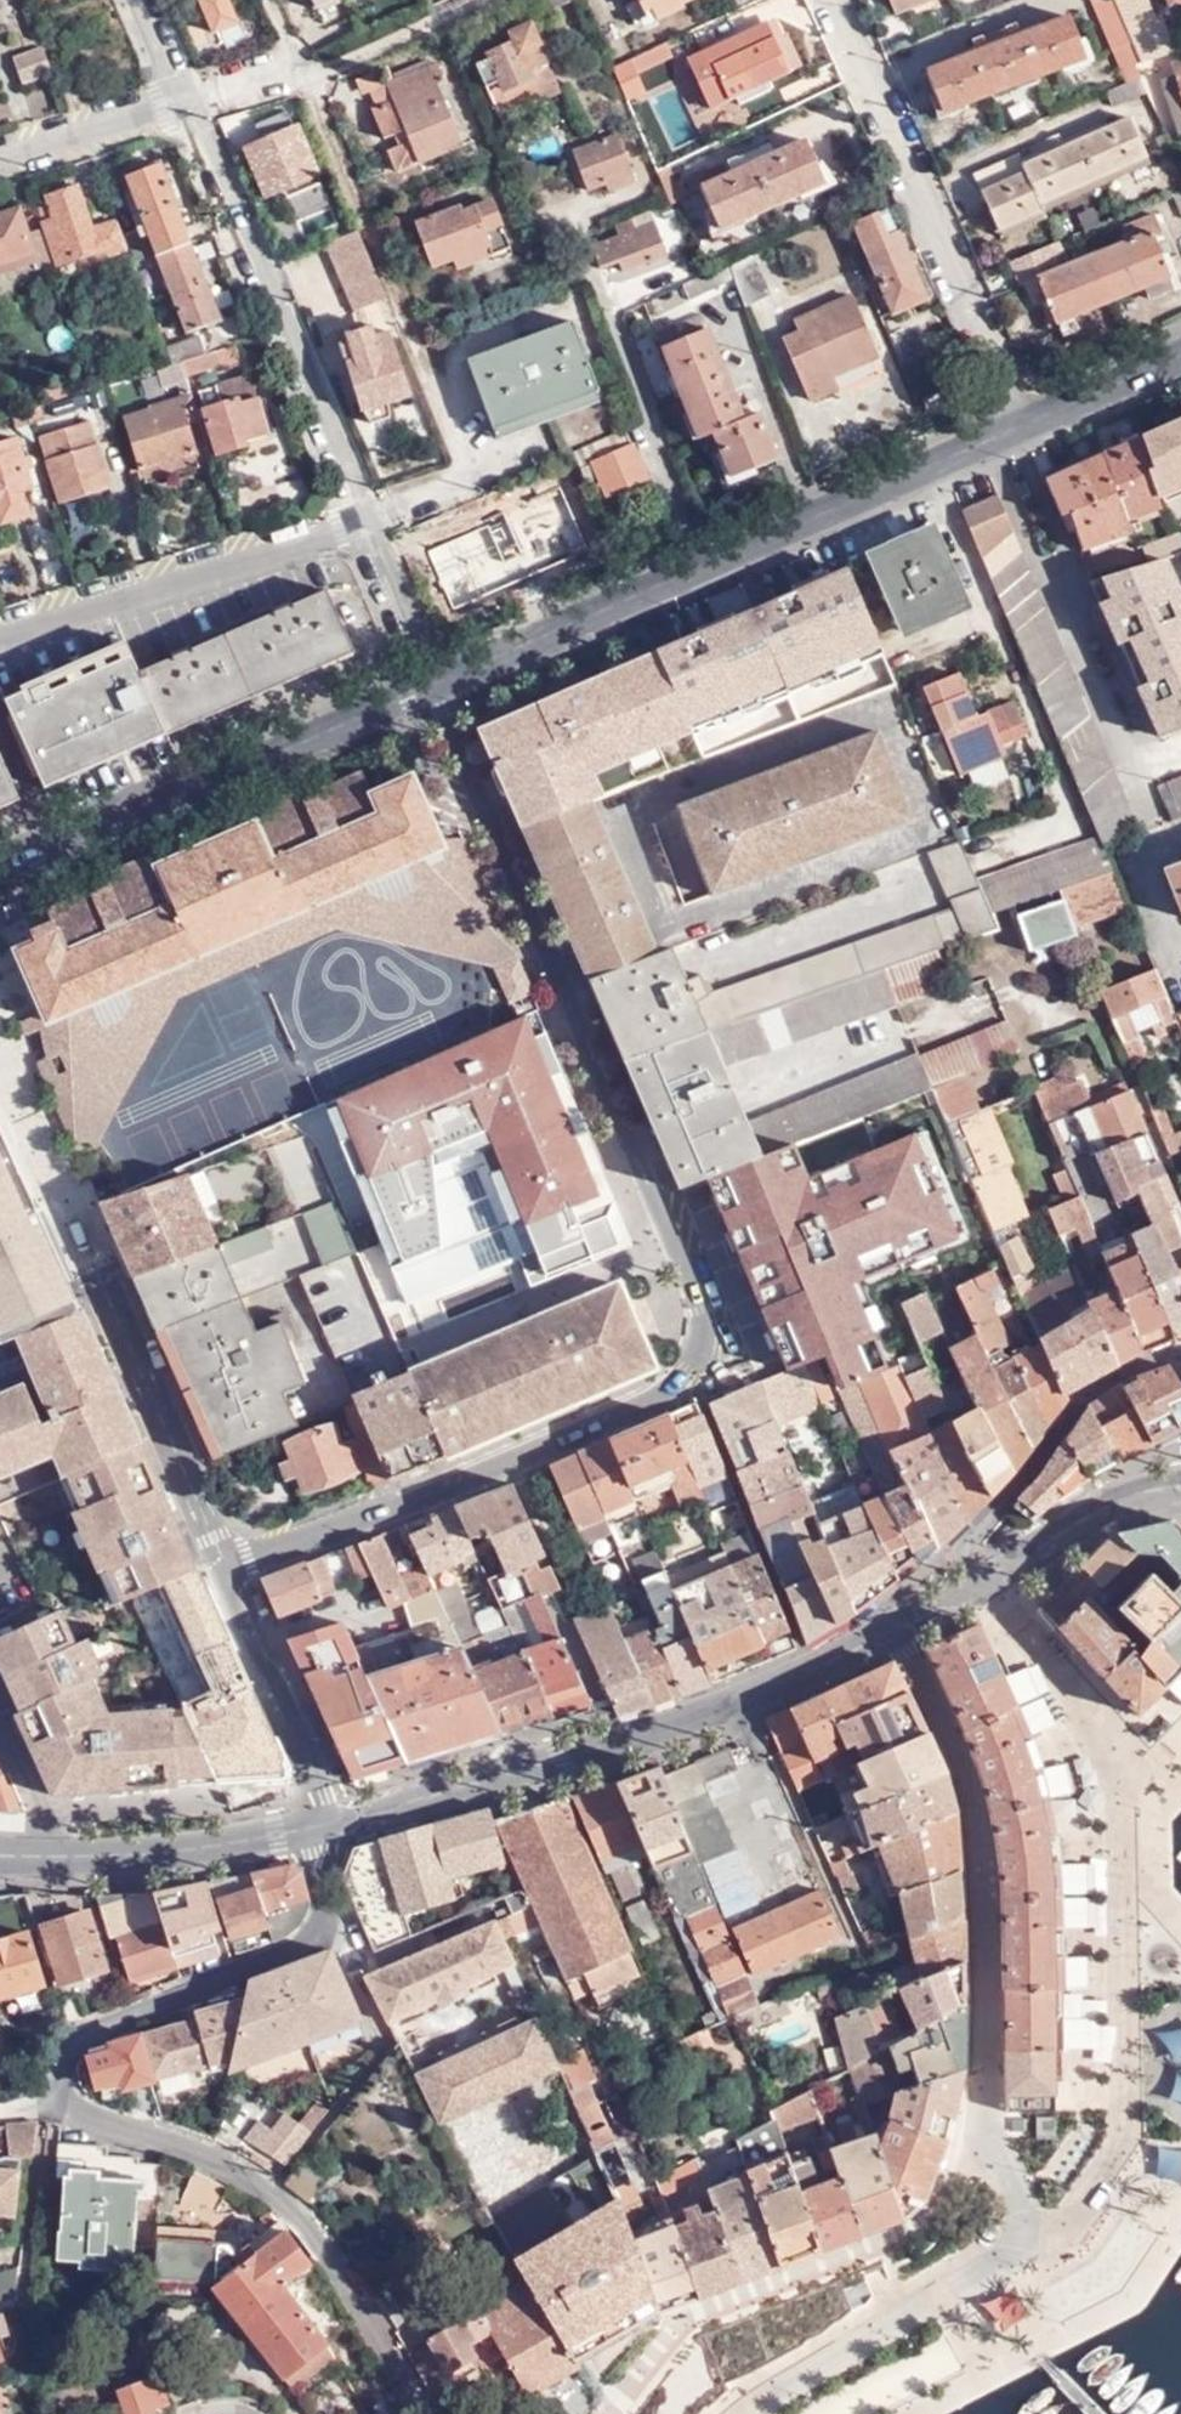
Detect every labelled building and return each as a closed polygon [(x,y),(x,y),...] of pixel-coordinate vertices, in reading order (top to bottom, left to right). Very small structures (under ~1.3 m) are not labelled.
[(317,12),(344,0),(311,0),(317,12)] [(551,11),(578,0),(546,0),(551,11)] [(642,15),(650,11),(657,24),(681,13),(679,7),(695,0),(635,0),(642,15)] [(901,18),(944,0),(893,0),(901,18)] [(1109,0),(1092,0),(1129,85),(1143,79),(1138,66),(1109,0)] [(1138,66),(1174,54),(1163,22),(1157,23),(1148,0),(1109,0),(1138,66)] [(1084,58),(1068,19),(927,76),(943,116),(1084,58)] [(764,27),(690,62),(712,110),(799,70),(785,42),(773,47),(764,27)] [(517,49),(478,66),(500,114),(540,97),(544,104),(563,96),(536,33),(514,42),(517,49)] [(21,83),(51,71),(41,43),(10,55),(21,83)] [(678,60),(671,46),(627,65),(634,81),(678,60)] [(1143,79),(1149,93),(1164,87),(1180,137),(1180,52),(1174,54),(1138,66),(1143,79)] [(629,107),(633,117),(648,112),(634,81),(627,65),(614,71),(629,107)] [(414,145),(423,166),(464,147),(438,88),(445,85),(437,66),(397,84),(371,96),(372,97),(377,111),(374,113),(387,141),(397,138),(408,133),(414,145)] [(364,100),(372,97),(371,96),(397,84),(393,71),(358,83),(364,100)] [(1150,95),(1149,93),(1143,79),(1129,85),(1109,93),(1115,109),(1150,95)] [(280,190),(288,187),(293,198),(319,186),(314,174),(318,172),(308,148),(301,151),(286,115),(236,139),(265,203),(281,195),(280,190)] [(1022,174),(981,191),(998,230),(1045,210),(1042,203),(1146,161),(1129,121),(1111,129),(1019,167),(1022,174)] [(1014,156),(973,174),(981,191),(1022,174),(1019,167),(1111,129),(1102,126),(1017,161),(1014,156)] [(408,133),(397,138),(402,150),(414,145),(408,133)] [(1164,156),(1174,153),(1167,137),(1157,141),(1164,156)] [(590,196),(608,188),(634,178),(619,142),(575,161),(590,196)] [(719,171),(687,185),(692,197),(701,193),(721,235),(823,186),(805,144),(723,182),(719,171)] [(423,166),(414,145),(402,150),(393,155),(402,175),(423,166)] [(1045,210),(1148,168),(1146,161),(1042,203),(1045,210)] [(148,232),(126,241),(136,268),(159,260),(189,335),(220,322),(191,248),(161,169),(127,180),(148,232)] [(634,178),(608,188),(611,196),(637,186),(634,178)] [(293,198),(288,187),(280,190),(281,195),(284,203),(293,198)] [(38,213),(58,268),(93,257),(94,259),(123,250),(113,221),(91,228),(79,189),(37,204),(38,213)] [(1170,199),(1179,223),(1180,223),(1180,194),(1170,199)] [(483,197),(419,223),(435,263),(455,255),(460,265),(492,253),(495,260),(514,252),(493,200),(485,203),(483,197)] [(1045,210),(998,230),(1001,238),(1048,217),(1045,210)] [(889,213),(855,227),(894,317),(928,301),(889,213)] [(1127,245),(1096,257),(1113,299),(1142,287),(1146,298),(1148,299),(1166,291),(1162,280),(1168,278),(1173,290),(1178,287),(1167,260),(1162,262),(1152,235),(1161,230),(1156,216),(1122,230),(1127,245)] [(39,261),(31,241),(23,218),(3,225),(0,226),(0,274),(39,261)] [(620,242),(595,251),(601,268),(619,262),(624,275),(667,258),(657,230),(637,237),(632,225),(616,231),(620,242)] [(365,306),(386,297),(360,234),(332,245),(340,264),(346,262),(365,306)] [(42,269),(57,265),(53,255),(45,236),(31,241),(39,261),(42,269)] [(1077,314),(1113,299),(1096,257),(1058,272),(1050,254),(1018,267),(1026,286),(1034,284),(1043,309),(1036,313),(1044,328),(1051,325),(1049,322),(1055,320),(1062,334),(1081,326),(1077,314)] [(752,258),(728,268),(732,279),(744,311),(770,301),(752,258)] [(726,264),(700,278),(693,281),(699,294),(732,279),(728,268),(726,264)] [(796,334),(782,339),(808,401),(836,388),(832,378),(876,359),(850,301),(793,325),(796,334)] [(356,315),(327,327),(343,366),(349,364),(367,414),(369,413),(373,424),(388,418),(384,407),(411,395),(389,325),(371,316),(358,321),(356,315)] [(772,455),(756,415),(741,421),(734,424),(709,361),(716,359),(698,315),(678,323),(683,334),(674,338),(669,327),(654,334),(696,441),(713,435),(729,473),(772,455)] [(562,424),(559,414),(602,398),(573,327),(476,364),(508,444),(562,424)] [(174,368),(189,364),(210,357),(204,341),(169,352),(174,368)] [(245,369),(239,348),(210,357),(189,364),(193,380),(221,370),(227,369),(229,375),(245,369)] [(156,356),(160,372),(174,368),(169,352),(156,356)] [(734,424),(741,421),(716,359),(709,361),(734,424)] [(256,379),(204,395),(224,461),(254,451),(252,443),(272,437),(256,379)] [(44,393),(48,407),(87,395),(83,383),(44,393)] [(105,418),(97,392),(87,395),(48,407),(33,412),(34,415),(37,428),(87,413),(90,424),(105,418)] [(181,401),(120,418),(135,471),(196,454),(181,401)] [(23,432),(37,428),(34,415),(19,420),(23,432)] [(1144,439),(1155,466),(1150,471),(1159,500),(1180,490),(1180,485),(1179,481),(1180,480),(1180,422),(1144,439)] [(89,424),(40,438),(60,509),(109,494),(89,424)] [(635,447),(629,431),(590,450),(614,501),(655,480),(640,446),(635,447)] [(1155,466),(1144,439),(1142,437),(1105,454),(1129,519),(1160,508),(1159,500),(1150,471),(1155,466)] [(7,536),(4,525),(28,518),(23,500),(38,495),(22,442),(0,449),(0,538),(7,536)] [(1129,519),(1105,454),(1103,449),(1044,475),(1063,519),(1069,516),(1084,552),(1132,534),(1129,519)] [(576,461),(546,474),(564,518),(594,504),(576,461)] [(529,488),(496,498),(498,506),(506,503),(509,514),(502,516),(503,522),(433,547),(442,569),(449,567),(457,588),(525,565),(526,570),(559,560),(538,504),(535,504),(529,488)] [(963,513),(1014,631),(1045,609),(1013,535),(1013,529),(1000,497),(963,513)] [(968,610),(931,524),(860,554),(897,641),(968,610)] [(1138,548),(1145,566),(1164,558),(1180,552),(1180,535),(1180,533),(1138,548)] [(1164,558),(1145,566),(1095,580),(1103,601),(1093,605),(1111,648),(1123,643),(1142,686),(1131,690),(1153,741),(1180,730),(1180,596),(1164,558)] [(847,612),(863,606),(848,570),(833,576),(847,612)] [(752,609),(769,649),(814,631),(810,620),(834,610),(824,587),(806,593),(791,599),(789,595),(752,609)] [(789,595),(791,599),(806,593),(803,587),(788,592),(789,595)] [(329,597),(143,678),(168,731),(353,651),(329,597)] [(754,656),(769,649),(752,609),(687,634),(696,660),(685,664),(693,686),(755,662),(754,656)] [(1045,609),(1014,631),(1022,649),(1023,652),(1053,629),(1045,609)] [(810,620),(814,631),(818,639),(841,629),(834,610),(810,620)] [(1031,670),(1060,646),(1053,629),(1023,652),(1031,670)] [(696,660),(687,634),(676,638),(685,664),(696,660)] [(1038,688),(1068,665),(1060,646),(1031,670),(1038,688)] [(353,651),(168,731),(171,739),(356,659),(353,651)] [(479,732),(522,830),(595,802),(603,799),(595,778),(693,736),(659,656),(479,732)] [(120,762),(171,739),(168,731),(143,678),(133,658),(35,703),(30,694),(8,704),(46,787),(118,756),(120,762)] [(924,688),(942,732),(976,718),(959,674),(924,688)] [(1012,739),(1000,709),(976,718),(942,732),(960,774),(969,771),(1000,759),(1005,758),(1001,745),(1012,739)] [(705,900),(906,824),(872,734),(671,809),(705,900)] [(23,805),(0,755),(0,816),(23,805)] [(118,756),(46,787),(48,794),(120,762),(118,756)] [(1007,779),(1000,759),(969,771),(976,790),(1007,779)] [(45,1018),(446,856),(410,773),(369,790),(358,766),(314,785),(316,789),(301,796),(296,784),(247,806),(252,818),(153,861),(148,849),(100,870),(106,882),(94,887),(92,883),(43,904),(48,917),(26,926),(31,937),(13,944),(45,1018)] [(1180,820),(1180,778),(1156,788),(1172,824),(1180,820)] [(522,830),(587,981),(597,978),(660,954),(595,802),(522,830)] [(1044,896),(1114,871),(1105,849),(1101,838),(1030,863),(1044,896)] [(936,952),(996,929),(990,914),(961,841),(930,853),(952,910),(707,998),(699,979),(685,985),(673,990),(672,986),(649,995),(651,1000),(613,1016),(632,1060),(882,972),(936,952)] [(982,880),(990,914),(1010,907),(1044,896),(1030,863),(982,880)] [(1165,872),(1180,912),(1180,865),(1165,872)] [(1070,920),(1125,900),(1114,871),(1044,896),(1010,907),(1025,946),(1072,929),(1070,920)] [(1029,955),(1076,938),(1072,929),(1025,946),(1029,955)] [(671,951),(660,954),(597,978),(613,1016),(651,1000),(649,995),(672,986),(673,990),(685,985),(671,951)] [(948,983),(936,952),(882,972),(896,1003),(948,983)] [(1162,1028),(1177,1022),(1154,970),(1099,992),(1122,1044),(1137,1038),(1127,1012),(1151,1003),(1162,1028)] [(896,1003),(882,972),(632,1060),(658,1115),(731,1086),(723,1068),(898,1006),(896,1003)] [(613,1016),(597,978),(587,981),(622,1064),(632,1060),(613,1016)] [(1127,1012),(1137,1038),(1162,1028),(1151,1003),(1127,1012)] [(1004,1025),(919,1057),(932,1091),(941,1115),(945,1123),(978,1111),(965,1078),(1020,1056),(1004,1025)] [(790,1148),(932,1091),(919,1057),(919,1056),(748,1125),(745,1119),(672,1149),(689,1188),(704,1182),(790,1148)] [(672,1149),(658,1115),(632,1060),(622,1064),(680,1192),(689,1188),(672,1149)] [(1063,1079),(1035,1090),(1038,1101),(1068,1090),(1063,1079)] [(1048,1126),(1069,1118),(1089,1111),(1092,1109),(1088,1101),(1082,1085),(1068,1090),(1038,1101),(1048,1126)] [(658,1115),(672,1149),(745,1119),(731,1086),(658,1115)] [(1088,1101),(1092,1109),(1127,1095),(1124,1088),(1088,1101)] [(1130,1094),(1127,1095),(1092,1109),(1089,1111),(1107,1151),(1147,1134),(1130,1094)] [(1171,1155),(1180,1151),(1180,1125),(1175,1127),(1163,1099),(1149,1105),(1171,1155)] [(436,1193),(477,1176),(470,1160),(496,1149),(477,1105),(408,1129),(436,1193)] [(978,1111),(945,1123),(959,1159),(1006,1266),(1011,1278),(1015,1286),(1042,1345),(1066,1393),(1066,1392),(1118,1364),(1089,1305),(1072,1269),(1057,1276),(1055,1271),(1048,1274),(1050,1280),(1036,1286),(1036,1277),(1018,1236),(1013,1238),(1007,1225),(1025,1216),(978,1111)] [(1066,1172),(1075,1192),(1094,1234),(1116,1225),(1069,1118),(1048,1126),(1066,1172)] [(0,1125),(0,1339),(79,1304),(0,1125)] [(704,1182),(763,1316),(864,1276),(871,1294),(978,1252),(927,1133),(804,1182),(790,1148),(704,1182)] [(1147,1134),(1107,1151),(1104,1152),(1118,1183),(1134,1177),(1138,1187),(1166,1177),(1147,1134)] [(300,1214),(335,1200),(307,1135),(266,1148),(295,1216),(300,1214)] [(367,1141),(338,1154),(365,1215),(394,1202),(367,1141)] [(496,1149),(470,1160),(477,1176),(502,1165),(496,1149)] [(1171,1155),(1175,1164),(1180,1161),(1180,1151),(1171,1155)] [(1063,1200),(1075,1192),(1066,1172),(1053,1178),(1063,1200)] [(101,1203),(135,1280),(218,1247),(190,1174),(101,1203)] [(1170,1254),(1180,1249),(1180,1210),(1166,1177),(1138,1187),(1157,1230),(1160,1229),(1170,1254)] [(444,1243),(469,1302),(606,1242),(581,1184),(444,1243)] [(1098,1244),(1094,1234),(1075,1192),(1063,1200),(1044,1210),(1057,1236),(1074,1230),(1084,1249),(1098,1244)] [(335,1200),(300,1214),(321,1266),(356,1252),(335,1200)] [(384,1240),(356,1252),(385,1320),(434,1299),(415,1253),(409,1256),(392,1215),(376,1222),(384,1240)] [(135,1280),(159,1333),(242,1300),(228,1268),(275,1248),(266,1228),(218,1247),(135,1280)] [(1133,1240),(1175,1340),(1177,1343),(1180,1342),(1180,1280),(1178,1272),(1170,1254),(1160,1229),(1157,1230),(1133,1240)] [(1175,1340),(1133,1240),(1132,1236),(1126,1239),(1129,1245),(1104,1256),(1120,1291),(1147,1352),(1175,1340)] [(1006,1266),(994,1271),(1000,1283),(1006,1281),(1011,1278),(1006,1266)] [(956,1289),(978,1337),(987,1356),(1003,1348),(1009,1346),(989,1305),(982,1291),(997,1284),(1000,1283),(994,1271),(956,1289)] [(871,1294),(864,1276),(763,1316),(787,1373),(804,1366),(816,1362),(824,1359),(841,1394),(902,1367),(881,1317),(871,1294)] [(1009,1288),(1015,1286),(1011,1278),(1006,1281),(1009,1288)] [(1004,1298),(997,1284),(982,1291),(989,1305),(1004,1298)] [(411,1375),(446,1459),(655,1369),(619,1285),(411,1375)] [(1089,1305),(1118,1364),(1147,1352),(1120,1291),(1089,1305)] [(902,1303),(905,1313),(919,1344),(943,1333),(930,1306),(925,1294),(902,1303)] [(249,1317),(242,1300),(159,1333),(215,1459),(299,1427),(287,1394),(295,1391),(283,1358),(295,1354),(303,1351),(284,1304),(249,1317)] [(26,1359),(90,1330),(82,1311),(18,1339),(26,1359)] [(886,1315),(881,1317),(902,1367),(906,1376),(929,1367),(919,1344),(905,1313),(889,1319),(886,1315)] [(55,1455),(131,1423),(90,1330),(26,1359),(30,1367),(19,1372),(15,1363),(0,1370),(0,1479),(55,1455)] [(957,1334),(945,1339),(976,1404),(1012,1473),(1032,1450),(987,1356),(978,1337),(964,1347),(957,1334)] [(1066,1392),(1066,1393),(1042,1345),(1015,1359),(1049,1428),(1066,1403),(1068,1400),(1068,1396),(1066,1392)] [(1032,1450),(1049,1428),(1015,1359),(1010,1361),(1003,1348),(987,1356),(1032,1450)] [(295,1354),(283,1358),(295,1391),(308,1386),(295,1354)] [(30,1367),(26,1359),(15,1363),(19,1372),(30,1367)] [(833,1400),(816,1362),(804,1366),(817,1397),(821,1405),(833,1400)] [(1170,1365),(1138,1377),(1151,1402),(1164,1399),(1180,1428),(1180,1382),(1170,1365)] [(804,1366),(787,1373),(759,1383),(772,1415),(817,1397),(804,1366)] [(924,1420),(906,1376),(902,1367),(841,1394),(872,1463),(893,1454),(938,1549),(967,1523),(930,1435),(924,1420)] [(929,1367),(906,1376),(924,1420),(947,1410),(929,1367)] [(355,1399),(359,1409),(389,1481),(446,1459),(411,1375),(388,1385),(383,1374),(374,1379),(378,1389),(355,1399)] [(1136,1408),(1154,1443),(1180,1428),(1164,1399),(1151,1402),(1138,1377),(1124,1385),(1136,1408)] [(772,1415),(759,1383),(744,1390),(752,1407),(747,1410),(757,1437),(729,1448),(737,1470),(787,1451),(772,1415)] [(1136,1408),(1124,1385),(1088,1408),(1099,1429),(1136,1408)] [(650,1534),(709,1510),(700,1488),(676,1427),(701,1416),(697,1404),(610,1441),(635,1500),(650,1534)] [(954,1424),(991,1496),(1012,1473),(976,1404),(970,1407),(974,1415),(954,1424)] [(1094,1479),(1117,1464),(1099,1429),(1088,1408),(1065,1441),(1094,1479)] [(1117,1464),(1154,1443),(1136,1408),(1099,1429),(1117,1464)] [(389,1481),(359,1409),(347,1411),(360,1442),(355,1443),(353,1440),(342,1445),(334,1426),(288,1444),(295,1461),(285,1466),(290,1480),(300,1475),(307,1492),(365,1468),(370,1481),(369,1489),(389,1481)] [(700,1488),(727,1477),(701,1416),(676,1427),(700,1488)] [(824,1434),(832,1431),(827,1419),(818,1422),(824,1434)] [(131,1423),(55,1455),(66,1479),(70,1477),(141,1446),(131,1423)] [(930,1435),(967,1523),(991,1496),(954,1424),(930,1435)] [(635,1500),(610,1441),(579,1454),(603,1514),(635,1500)] [(1065,1441),(1040,1479),(1014,1507),(1031,1520),(1057,1498),(1061,1501),(1094,1479),(1065,1441)] [(151,1593),(198,1573),(141,1446),(70,1477),(85,1510),(77,1514),(74,1516),(83,1536),(94,1532),(99,1544),(89,1547),(101,1575),(103,1574),(111,1571),(126,1604),(135,1601),(151,1593)] [(787,1451),(737,1470),(751,1504),(800,1484),(787,1451)] [(548,1468),(553,1480),(609,1609),(617,1629),(648,1616),(629,1574),(614,1580),(606,1560),(621,1554),(603,1514),(579,1454),(548,1468)] [(893,1454),(872,1463),(877,1474),(918,1565),(938,1549),(893,1454)] [(553,1480),(548,1468),(537,1473),(542,1485),(553,1480)] [(855,1484),(898,1581),(918,1565),(877,1474),(855,1484)] [(85,1510),(70,1477),(66,1479),(62,1481),(77,1514),(85,1510)] [(898,1581),(855,1484),(852,1477),(845,1481),(853,1500),(832,1510),(815,1519),(816,1520),(828,1546),(856,1612),(898,1581)] [(812,1510),(808,1501),(800,1484),(751,1504),(761,1529),(792,1520),(805,1516),(813,1513),(812,1510)] [(507,1573),(490,1579),(489,1579),(503,1609),(541,1597),(560,1591),(512,1485),(455,1507),(471,1540),(488,1533),(507,1573)] [(808,1501),(812,1510),(816,1508),(813,1500),(808,1501)] [(816,1508),(812,1510),(813,1513),(815,1519),(832,1510),(829,1503),(816,1508)] [(406,1526),(418,1553),(425,1567),(430,1577),(463,1561),(461,1556),(475,1550),(471,1540),(455,1507),(406,1526)] [(809,1523),(816,1520),(815,1519),(813,1513),(805,1516),(809,1523)] [(809,1523),(805,1516),(792,1520),(795,1529),(809,1523)] [(761,1529),(805,1644),(833,1625),(806,1556),(795,1529),(792,1520),(761,1529)] [(1172,1520),(1133,1529),(1159,1555),(1180,1578),(1180,1529),(1172,1520)] [(418,1553),(406,1526),(401,1528),(414,1555),(418,1553)] [(1159,1555),(1133,1529),(1119,1533),(1139,1555),(1159,1555)] [(94,1532),(83,1536),(89,1547),(99,1544),(94,1532)] [(750,1533),(722,1544),(725,1551),(762,1644),(791,1631),(750,1533)] [(1081,1568),(1101,1590),(1139,1555),(1119,1533),(1117,1534),(1081,1568)] [(412,1603),(437,1592),(430,1577),(425,1567),(399,1578),(380,1536),(361,1544),(375,1575),(391,1609),(411,1601),(412,1603)] [(375,1575),(361,1544),(264,1580),(280,1618),(324,1599),(322,1595),(375,1575)] [(833,1625),(856,1612),(828,1546),(806,1556),(833,1625)] [(708,1667),(762,1644),(725,1551),(667,1576),(708,1667)] [(641,1582),(665,1572),(657,1552),(635,1562),(641,1582)] [(1059,1629),(1090,1600),(1101,1590),(1081,1568),(1036,1612),(1055,1633),(1059,1629)] [(111,1571),(103,1574),(118,1608),(126,1604),(111,1571)] [(708,1667),(667,1576),(665,1572),(641,1582),(659,1629),(654,1631),(682,1695),(713,1683),(708,1667)] [(1180,1616),(1180,1608),(1169,1595),(1149,1575),(1116,1608),(1150,1645),(1180,1616)] [(461,1583),(438,1593),(463,1646),(484,1636),(461,1583)] [(1169,1595),(1180,1608),(1180,1583),(1169,1595)] [(199,1685),(243,1664),(209,1587),(165,1607),(199,1685)] [(573,1620),(560,1591),(541,1597),(592,1705),(609,1699),(573,1620)] [(476,1674),(472,1666),(463,1646),(438,1593),(437,1592),(412,1603),(409,1604),(419,1628),(355,1652),(359,1659),(363,1669),(407,1762),(503,1732),(476,1674)] [(135,1601),(158,1650),(173,1643),(151,1593),(135,1601)] [(541,1597),(503,1609),(510,1625),(553,1717),(592,1705),(541,1597)] [(1090,1600),(1059,1629),(1103,1679),(1132,1652),(1090,1600)] [(652,1704),(624,1641),(617,1629),(609,1609),(573,1620),(609,1699),(619,1715),(652,1704)] [(1180,1670),(1180,1616),(1150,1645),(1137,1658),(1163,1689),(1166,1686),(1180,1670)] [(0,1637),(0,1655),(2,1654),(13,1681),(7,1683),(19,1713),(24,1712),(33,1735),(27,1736),(54,1797),(219,1784),(184,1708),(89,1714),(74,1678),(82,1675),(71,1648),(62,1652),(47,1617),(0,1637)] [(307,1678),(319,1673),(359,1659),(355,1652),(343,1624),(290,1640),(307,1678)] [(484,1636),(463,1646),(472,1666),(500,1659),(503,1666),(476,1674),(503,1732),(553,1717),(510,1625),(484,1636)] [(977,1625),(926,1649),(962,1731),(1016,1710),(1004,1684),(977,1625)] [(624,1641),(652,1704),(682,1695),(654,1631),(624,1641)] [(173,1643),(158,1650),(167,1672),(182,1665),(173,1643)] [(1163,1689),(1137,1658),(1132,1652),(1103,1679),(1137,1716),(1163,1689)] [(0,1655),(0,1669),(7,1683),(13,1681),(2,1654),(0,1655)] [(500,1659),(472,1666),(476,1674),(503,1666),(500,1659)] [(907,1690),(894,1663),(823,1695),(836,1724),(847,1718),(907,1690)] [(319,1673),(307,1678),(353,1779),(407,1762),(363,1669),(324,1683),(319,1673)] [(1016,1710),(1030,1705),(1033,1699),(1025,1681),(1017,1678),(1004,1684),(1016,1710)] [(871,1728),(890,1719),(916,1708),(907,1690),(847,1718),(857,1743),(864,1760),(881,1752),(871,1728)] [(823,1695),(791,1709),(813,1758),(821,1755),(824,1760),(829,1758),(835,1772),(854,1764),(847,1748),(836,1724),(823,1695)] [(901,1744),(927,1733),(916,1708),(890,1719),(901,1744)] [(813,1758),(791,1709),(765,1721),(797,1789),(822,1777),(813,1758)] [(991,1812),(1048,1803),(1038,1774),(1016,1710),(962,1731),(991,1812)] [(19,1713),(17,1713),(27,1736),(33,1735),(24,1712),(19,1713)] [(857,1743),(847,1718),(836,1724),(847,1748),(857,1743)] [(871,1728),(881,1752),(901,1744),(890,1719),(871,1728)] [(927,1733),(901,1744),(881,1752),(864,1760),(860,1761),(870,1784),(840,1796),(843,1804),(848,1814),(946,1774),(927,1733)] [(750,1746),(730,1754),(737,1772),(756,1764),(750,1746)] [(663,1778),(714,1903),(749,1888),(706,1784),(737,1772),(730,1754),(729,1752),(663,1778)] [(9,1773),(0,1753),(0,1777),(9,1773)] [(758,2007),(750,1989),(714,1903),(663,1778),(658,1767),(614,1784),(640,1843),(674,1920),(686,1915),(725,2006),(715,2011),(720,2024),(758,2007)] [(1067,1797),(1069,1790),(1063,1772),(1055,1769),(1038,1774),(1048,1803),(1067,1797)] [(29,1816),(9,1773),(0,1777),(0,1814),(29,1816)] [(843,1846),(847,1856),(877,1843),(957,1812),(946,1774),(848,1814),(845,1815),(856,1840),(843,1846)] [(640,1843),(614,1784),(573,1798),(599,1860),(603,1858),(621,1901),(638,1894),(621,1852),(640,1843)] [(520,1910),(532,1905),(538,1917),(556,1978),(626,1952),(630,1950),(569,1801),(496,1824),(525,1889),(516,1893),(513,1894),(520,1910)] [(1003,1898),(1060,1898),(1048,1803),(991,1812),(1003,1898)] [(829,1822),(845,1815),(848,1814),(843,1804),(824,1812),(829,1822)] [(377,1954),(432,1930),(475,1911),(487,1906),(480,1891),(465,1897),(457,1880),(502,1862),(516,1893),(525,1889),(496,1824),(490,1810),(354,1849),(344,1878),(377,1954)] [(810,1818),(814,1828),(829,1822),(824,1812),(810,1818)] [(961,1868),(957,1812),(877,1843),(887,1867),(878,1870),(880,1877),(890,1874),(897,1893),(899,1892),(961,1868)] [(829,1862),(835,1874),(849,1868),(845,1856),(829,1862)] [(229,1957),(279,1940),(287,1937),(294,1932),(300,1926),(304,1919),(312,1901),(302,1870),(295,1866),(210,1884),(229,1957)] [(835,1874),(839,1882),(843,1893),(857,1887),(849,1868),(835,1874)] [(899,1892),(909,1941),(911,1940),(965,1920),(961,1868),(899,1892)] [(846,1931),(859,1925),(843,1893),(839,1882),(733,1930),(752,1975),(813,1947),(817,1957),(829,1954),(825,1941),(836,1936),(841,1950),(838,1951),(845,1968),(864,1960),(857,1943),(851,1945),(846,1931)] [(156,1895),(177,1966),(219,1954),(207,1909),(175,1917),(169,1892),(156,1895)] [(88,1897),(43,1894),(28,1897),(40,1936),(46,1935),(63,1985),(108,1970),(89,1913),(93,1912),(88,1897)] [(520,1910),(513,1894),(487,1906),(475,1911),(482,1927),(494,1922),(520,1910)] [(156,1895),(126,1897),(98,1898),(110,1938),(117,1936),(130,1980),(177,1966),(156,1895)] [(1054,1990),(1064,1990),(1062,1955),(1060,1898),(1003,1898),(1006,1990),(1054,1990)] [(45,1986),(19,1899),(0,1902),(0,1999),(45,1986)] [(642,1903),(625,1910),(650,1941),(657,1939),(642,1903)] [(538,1917),(532,1905),(520,1910),(494,1922),(502,1941),(514,1936),(511,1930),(538,1917)] [(902,1989),(967,1961),(965,1920),(911,1940),(917,1962),(894,1973),(902,1989)] [(482,1927),(439,1946),(385,1971),(369,1977),(441,2123),(560,2069),(551,2049),(502,1941),(494,1922),(482,1927)] [(377,1954),(385,1971),(439,1946),(432,1930),(377,1954)] [(165,2032),(140,2038),(140,2035),(131,2038),(132,2041),(116,2045),(118,2052),(93,2059),(101,2087),(125,2082),(127,2089),(226,2063),(230,2073),(255,2063),(252,2054),(284,2042),(288,2050),(309,2042),(306,2034),(337,2022),(340,2030),(360,2022),(331,1950),(250,1982),(247,1992),(194,2006),(198,2022),(171,2030),(170,2025),(164,2026),(165,2032)] [(642,1987),(626,1952),(556,1978),(601,2006),(642,1987)] [(1064,1990),(1076,1989),(1085,1988),(1090,1982),(1089,1961),(1085,1955),(1062,1955),(1064,1990)] [(921,2028),(967,2002),(967,1961),(902,1989),(921,2028)] [(839,1985),(835,1973),(827,1977),(830,1988),(839,1985)] [(830,1988),(827,1977),(815,1982),(820,1998),(832,1995),(830,1988)] [(758,2007),(764,2004),(775,1999),(768,1981),(750,1989),(758,2007)] [(1056,2049),(1054,1990),(1006,1990),(1008,2050),(1056,2049)] [(1056,2049),(1065,2049),(1064,1990),(1054,1990),(1056,2049)] [(794,2017),(785,1995),(775,1999),(764,2004),(773,2026),(794,2017)] [(852,2066),(890,2045),(905,2037),(887,1997),(839,2018),(852,2066)] [(967,2002),(921,2028),(905,2037),(890,2045),(894,2056),(902,2054),(906,2066),(915,2063),(922,2084),(959,2071),(950,2049),(966,2044),(967,2002)] [(337,2022),(306,2034),(309,2042),(340,2030),(337,2022)] [(11,2063),(0,2027),(0,2066),(11,2063)] [(551,2049),(560,2069),(571,2094),(594,2084),(610,2078),(607,2071),(598,2053),(590,2032),(551,2049)] [(252,2054),(255,2063),(288,2050),(284,2042),(252,2054)] [(598,2053),(607,2071),(629,2062),(621,2043),(598,2053)] [(959,2071),(964,2069),(966,2044),(950,2049),(959,2071)] [(852,2066),(864,2104),(905,2090),(907,2089),(894,2056),(890,2045),(852,2066)] [(1056,2083),(1056,2049),(1008,2050),(1009,2111),(1056,2110),(1056,2083)] [(1056,2083),(1066,2082),(1065,2049),(1056,2049),(1056,2083)] [(889,2119),(948,2142),(964,2069),(959,2071),(922,2084),(907,2089),(905,2090),(889,2119)] [(571,2094),(589,2133),(601,2128),(610,2148),(615,2145),(620,2143),(594,2084),(571,2094)] [(821,2113),(812,2088),(774,2109),(776,2120),(780,2129),(821,2113)] [(615,2123),(628,2117),(618,2095),(605,2101),(615,2123)] [(301,2124),(313,2133),(331,2110),(319,2101),(301,2124)] [(536,2195),(498,2108),(456,2127),(493,2213),(536,2195)] [(251,2140),(285,2167),(313,2133),(301,2124),(287,2115),(278,2129),(264,2120),(251,2140)] [(904,2218),(926,2202),(948,2142),(889,2119),(877,2140),(904,2218)] [(819,2250),(790,2163),(780,2129),(776,2120),(749,2130),(739,2134),(741,2138),(779,2266),(819,2250)] [(738,2124),(739,2134),(749,2130),(746,2122),(738,2124)] [(14,2219),(21,2160),(33,2162),(39,2123),(8,2128),(10,2157),(0,2161),(0,2217),(14,2219)] [(589,2133),(621,2204),(639,2199),(615,2145),(610,2148),(601,2128),(589,2133)] [(824,2167),(837,2163),(832,2147),(827,2131),(813,2136),(824,2167)] [(832,2147),(837,2163),(841,2174),(861,2235),(904,2218),(877,2140),(874,2133),(832,2147)] [(737,2282),(779,2266),(741,2138),(730,2145),(736,2167),(727,2172),(728,2176),(730,2183),(707,2194),(716,2221),(737,2282)] [(133,2272),(138,2200),(161,2201),(163,2167),(138,2164),(138,2160),(106,2157),(107,2148),(59,2143),(56,2177),(68,2178),(60,2260),(83,2262),(82,2268),(133,2272)] [(790,2163),(819,2250),(861,2235),(841,2174),(818,2182),(809,2157),(790,2163)] [(307,2159),(286,2185),(309,2202),(328,2178),(307,2159)] [(660,2159),(649,2163),(653,2173),(663,2168),(660,2159)] [(701,2179),(696,2165),(656,2180),(663,2200),(701,2179)] [(708,2187),(728,2176),(727,2172),(725,2166),(706,2177),(708,2187)] [(228,2190),(197,2174),(180,2206),(211,2221),(228,2190)] [(494,2225),(532,2286),(579,2362),(659,2313),(633,2240),(622,2208),(583,2230),(560,2187),(494,2225)] [(676,2235),(698,2297),(737,2282),(716,2221),(702,2225),(697,2210),(684,2215),(689,2231),(676,2235)] [(676,2235),(668,2213),(662,2215),(664,2221),(661,2222),(664,2230),(633,2240),(659,2313),(698,2297),(676,2235)] [(261,2220),(268,2229),(275,2223),(269,2214),(261,2220)] [(236,2256),(243,2266),(216,2289),(284,2379),(328,2347),(284,2286),(312,2263),(278,2220),(275,2223),(268,2229),(236,2256)] [(212,2231),(159,2228),(158,2241),(211,2244),(212,2231)] [(213,2283),(216,2289),(243,2266),(236,2256),(229,2245),(211,2244),(158,2241),(156,2280),(213,2283)] [(857,2303),(875,2295),(864,2270),(846,2278),(857,2303)] [(841,2278),(695,2356),(673,2378),(645,2413),(680,2413),(734,2378),(856,2312),(841,2278)] [(509,2413),(583,2368),(579,2362),(532,2286),(444,2335),(430,2343),(448,2372),(452,2374),(456,2374),(461,2373),(481,2362),(509,2413)] [(430,2343),(444,2335),(434,2317),(420,2325),(430,2343)] [(120,2388),(128,2413),(155,2413),(153,2410),(168,2406),(158,2378),(145,2382),(145,2380),(120,2388)] [(712,2412),(734,2378),(680,2413),(710,2413),(712,2412)] [(0,2407),(0,2413),(10,2413),(8,2405),(0,2407)]
